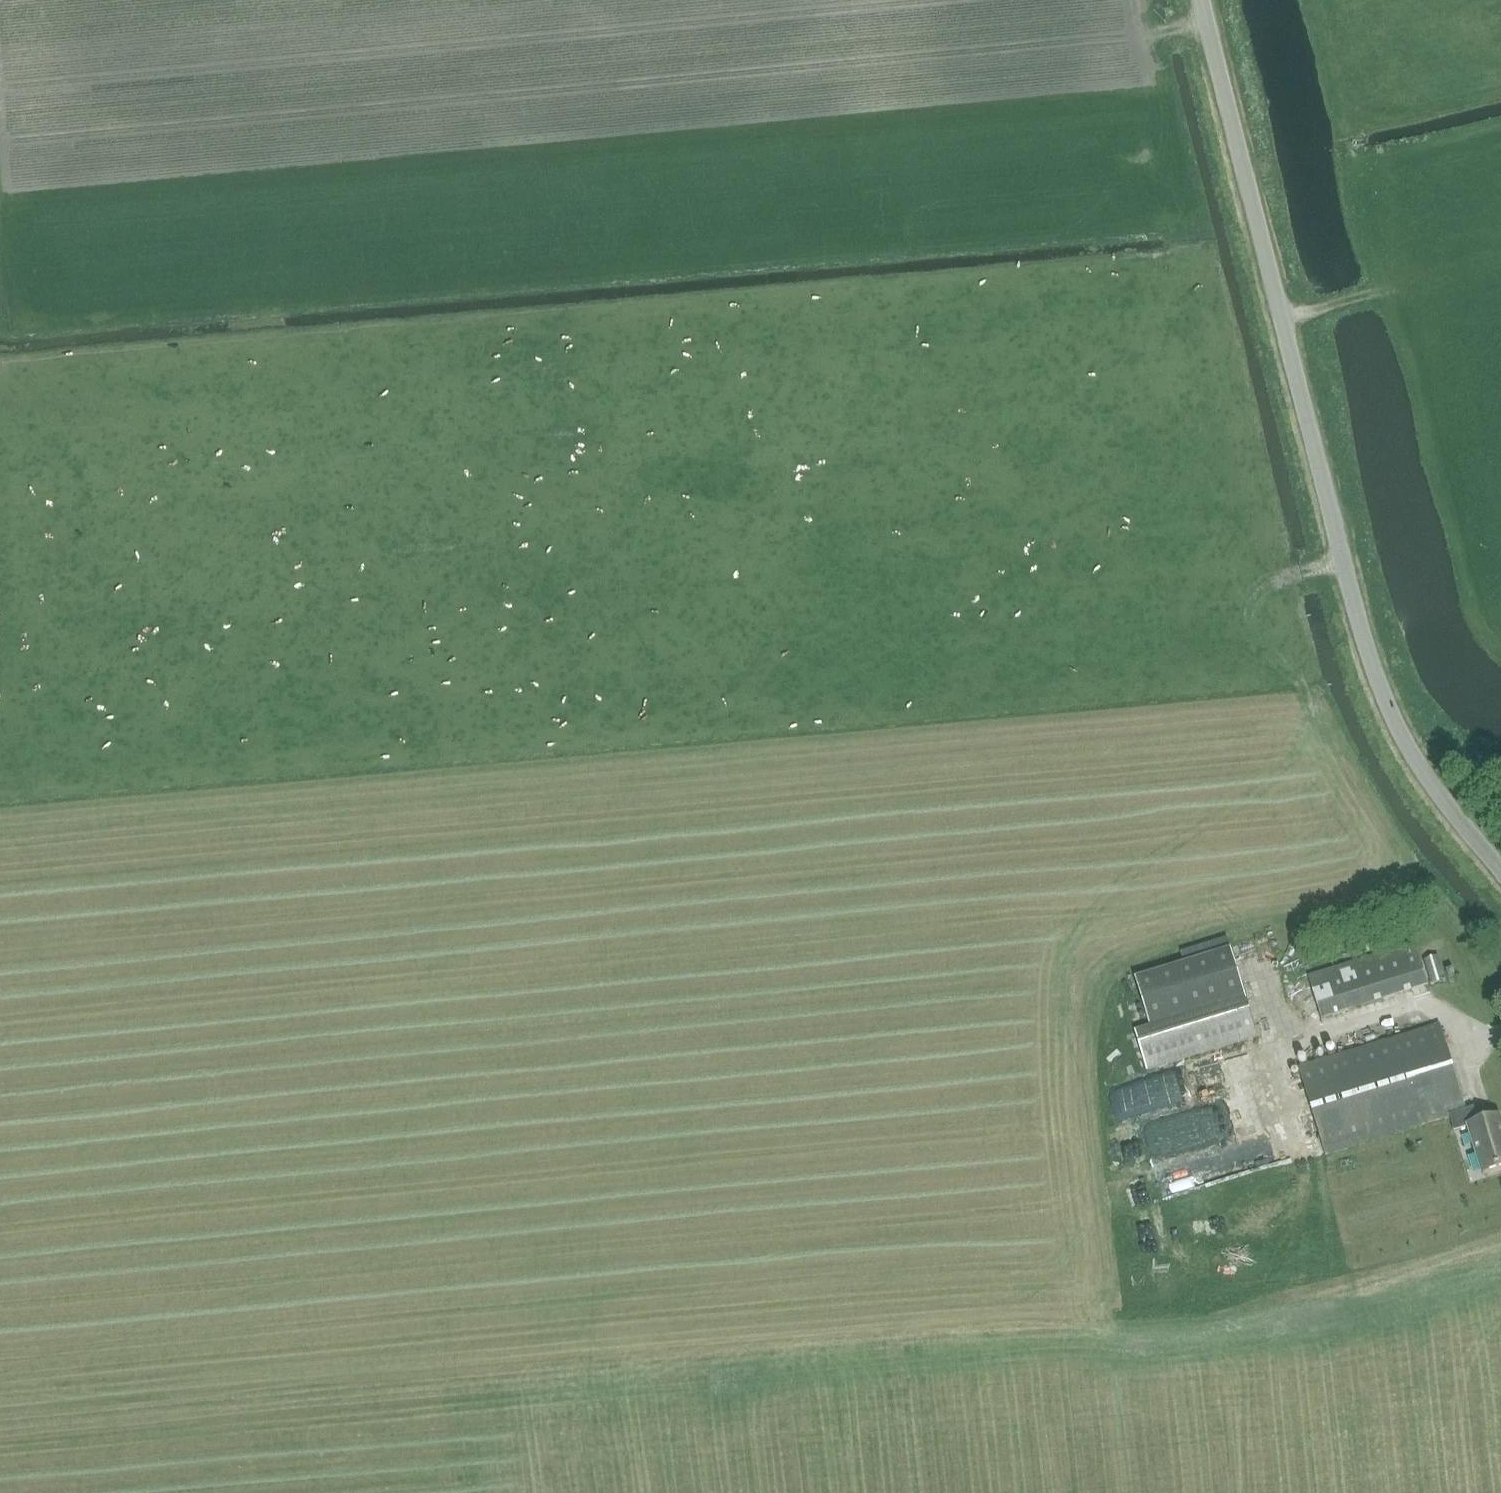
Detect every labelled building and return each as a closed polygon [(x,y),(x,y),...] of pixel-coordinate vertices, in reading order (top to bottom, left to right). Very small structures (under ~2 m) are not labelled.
[(1429,987),(1416,945),(1309,978),(1322,1020),(1429,987)] [(1150,1026),(1246,997),(1232,951),(1136,980),(1150,1026)] [(1438,954),(1422,959),(1429,985),(1446,981),(1438,954)] [(1135,1032),(1147,1071),(1258,1038),(1246,999),(1135,1032)] [(1450,1117),(1455,1132),(1469,1127),(1484,1174),(1500,1169),(1500,1122),(1500,1117),(1479,1123),(1474,1108),(1466,1110),(1440,1025),(1299,1069),(1326,1155),(1450,1117)] [(1153,1126),(1129,1127),(1130,1154),(1153,1153),(1153,1126)]
